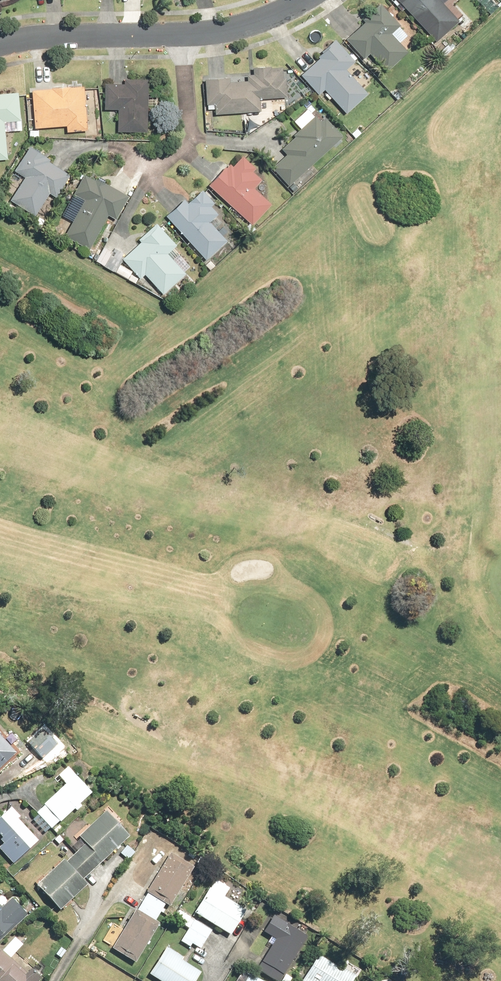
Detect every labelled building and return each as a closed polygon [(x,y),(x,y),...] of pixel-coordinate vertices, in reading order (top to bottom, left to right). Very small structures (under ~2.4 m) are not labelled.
[(436,42),(459,22),(439,0),(398,0),(436,42)] [(370,53),(387,71),(408,51),(392,33),(401,25),(380,2),(362,19),(365,21),(346,38),(364,58),(370,53)] [(324,90),(346,113),(368,93),(347,69),(356,61),(335,38),(328,44),(329,45),(317,56),(319,58),(301,74),(319,94),(324,90)] [(229,76),(204,78),(206,104),(214,104),(215,114),(261,111),(260,98),(287,96),(286,77),(283,77),(283,66),(271,67),(271,65),(252,66),(253,73),(247,74),(248,80),(230,81),(229,76)] [(117,109),(117,131),(148,131),(148,78),(124,78),(124,83),(104,83),(104,109),(117,109)] [(83,85),(32,89),(35,128),(66,125),(67,132),(87,130),(83,85)] [(7,159),(4,122),(21,120),(18,92),(0,93),(0,160),(7,159)] [(272,167),(288,185),(343,136),(325,117),(321,121),(315,115),(293,134),(295,136),(282,148),(287,154),(272,167)] [(24,176),(9,199),(35,215),(49,193),(56,197),(71,175),(49,161),(50,158),(30,146),(14,170),(24,176)] [(225,166),(208,184),(253,224),(271,203),(254,188),(262,179),(253,171),(256,167),(242,155),(233,165),(230,163),(226,167),(225,166)] [(65,236),(89,249),(108,214),(116,219),(128,195),(96,178),(95,180),(84,174),(73,194),(84,199),(65,236)] [(166,216),(206,259),(227,240),(210,222),(219,214),(211,205),(214,202),(202,189),(188,203),(184,199),(166,216)] [(140,241),(122,257),(140,278),(145,274),(163,294),(186,273),(168,253),(177,245),(156,222),(138,239),(140,241)] [(104,266),(112,250),(104,246),(96,261),(104,266)] [(114,246),(112,250),(104,266),(114,271),(118,263),(125,252),(114,246)] [(118,263),(114,271),(127,278),(132,270),(118,263)] [(58,746),(42,729),(28,742),(43,759),(58,746)] [(17,754),(0,735),(0,769),(17,754)] [(76,776),(43,804),(44,806),(36,813),(50,829),(59,822),(59,823),(75,809),(76,811),(82,806),(80,804),(92,794),(76,776)] [(39,841),(18,819),(20,817),(12,807),(0,818),(0,835),(2,838),(0,839),(0,840),(3,844),(0,847),(0,849),(14,864),(39,841)] [(86,842),(77,851),(93,868),(130,834),(106,810),(79,835),(86,842)] [(136,852),(127,845),(120,853),(129,861),(136,852)] [(55,904),(60,910),(87,885),(82,880),(93,868),(77,851),(67,860),(65,858),(36,885),(55,904)] [(145,898),(162,909),(166,902),(169,904),(193,865),(171,851),(147,889),(149,890),(145,898)] [(195,913),(231,936),(246,912),(224,897),(229,889),(215,881),(195,913)] [(28,915),(12,898),(2,907),(0,905),(0,941),(28,915)] [(160,923),(155,921),(162,909),(145,898),(137,910),(136,909),(112,949),(136,963),(160,923)] [(274,937),(257,967),(278,980),(306,933),(272,914),(262,930),(274,937)] [(194,919),(180,941),(190,947),(192,944),(200,949),(212,931),(194,919)] [(159,980),(196,980),(201,973),(181,960),(183,957),(167,947),(149,975),(159,980)] [(0,950),(0,980),(44,980),(30,969),(27,972),(1,949),(0,950)] [(302,980),(354,980),(356,977),(318,954),(302,980)]
